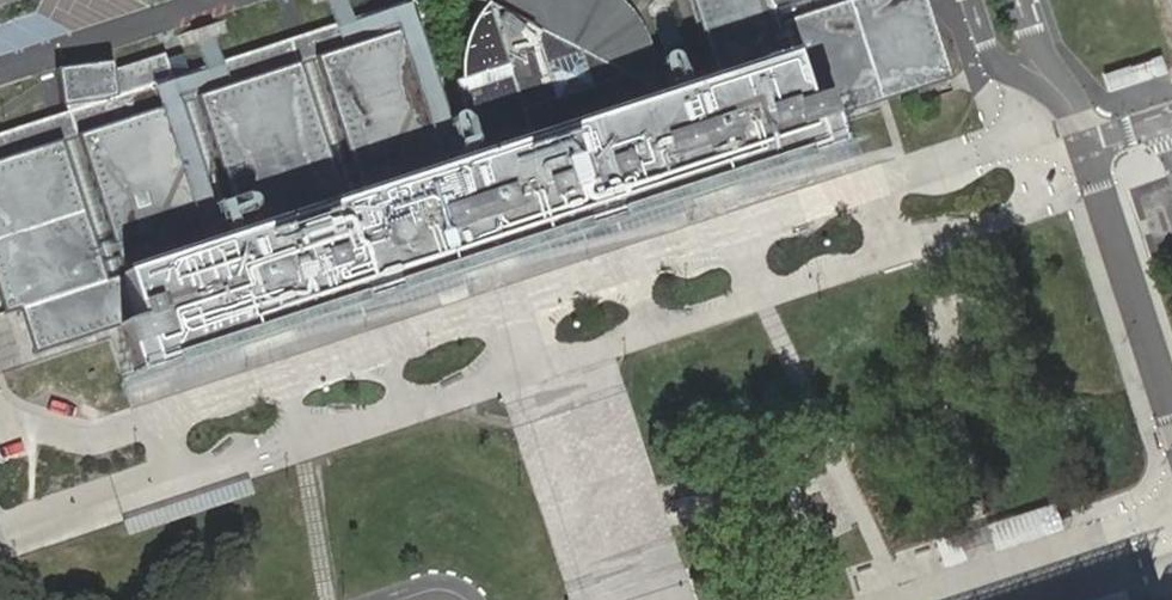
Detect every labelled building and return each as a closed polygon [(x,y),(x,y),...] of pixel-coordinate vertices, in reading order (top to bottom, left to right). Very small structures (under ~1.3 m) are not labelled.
[(353,293),(355,300),(358,298),(388,289),(386,283),(403,277),(436,266),(484,250),(555,227),(573,222),(574,227),(580,225),(608,216),(606,210),(624,205),(707,178),(792,150),(794,155),(834,142),(828,122),(825,115),(886,95),(905,89),(914,86),(943,77),(926,24),(918,0),(690,0),(703,42),(714,77),(705,80),(685,87),(659,95),(659,87),(659,71),(656,57),(650,42),(643,28),(633,16),(632,14),(628,10),(615,0),(476,0),(483,4),(470,20),(464,33),(460,45),(458,59),(457,76),(452,78),(475,155),(460,160),(454,141),(422,44),(414,21),(409,23),(402,2),(308,33),(300,35),(288,39),(187,72),(181,74),(169,78),(161,53),(116,67),(113,56),(58,66),(62,104),(67,103),(69,110),(61,113),(50,116),(0,133),(0,303),(2,309),(19,303),(26,323),(37,350),(117,324),(120,333),(124,345),(131,366),(133,373),(167,362),(164,355),(262,323),(318,305),(334,299),(353,293)] [(845,446),(891,554),(942,533),(929,503),(903,514),(897,500),(926,488),(912,456),(896,463),(882,431),(845,446)] [(251,480),(123,522),(128,538),(256,495),(251,480)] [(699,494),(670,501),(675,525),(705,518),(699,494)] [(1006,546),(1070,523),(1062,500),(997,524),(1006,546)]
